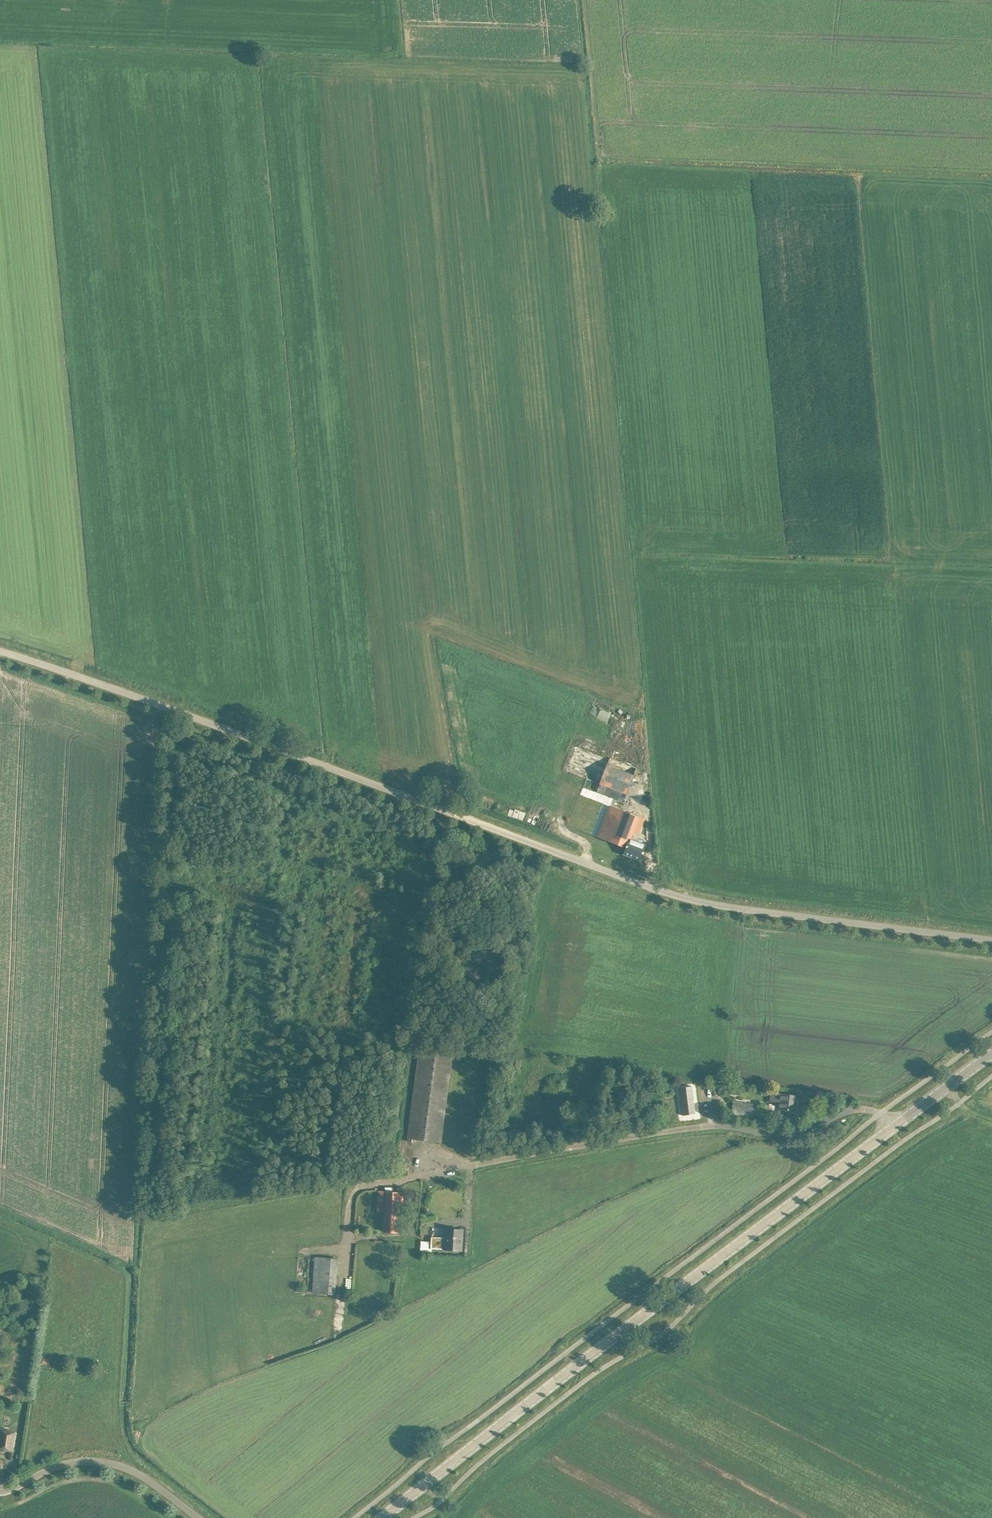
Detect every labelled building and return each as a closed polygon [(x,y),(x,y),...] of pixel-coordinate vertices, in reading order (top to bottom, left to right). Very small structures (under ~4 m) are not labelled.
[(597,791),(624,802),(640,760),(613,750),(609,759),(575,746),(566,771),(600,784),(597,791)] [(601,831),(598,837),(626,848),(623,854),(640,861),(646,845),(630,839),(633,830),(638,816),(611,805),(601,831)] [(412,1036),(410,1045),(419,1046),(420,1038),(412,1036)] [(420,1045),(409,1128),(408,1138),(441,1142),(453,1049),(420,1045)] [(695,1114),(696,1114),(692,1086),(692,1088),(680,1089),(680,1088),(679,1088),(683,1116),(684,1115),(683,1114),(695,1112),(695,1114)] [(776,1102),(775,1109),(790,1110),(790,1113),(797,1114),(798,1102),(795,1102),(796,1096),(771,1093),(770,1101),(776,1102)] [(732,1114),(747,1116),(748,1111),(756,1112),(757,1105),(733,1102),(732,1114)] [(397,1159),(396,1167),(409,1168),(409,1160),(397,1159)] [(400,1212),(401,1192),(393,1191),(394,1188),(385,1187),(385,1191),(383,1191),(383,1197),(386,1197),(384,1231),(398,1232),(399,1212),(400,1212)] [(445,1250),(452,1250),(462,1251),(463,1229),(446,1228),(445,1242),(439,1242),(440,1240),(431,1240),(431,1249),(445,1249),(445,1250)] [(312,1293),(334,1296),(337,1259),(315,1256),(312,1293)] [(5,1451),(5,1449),(12,1451),(15,1432),(8,1431),(9,1429),(0,1428),(0,1450),(5,1451)]
